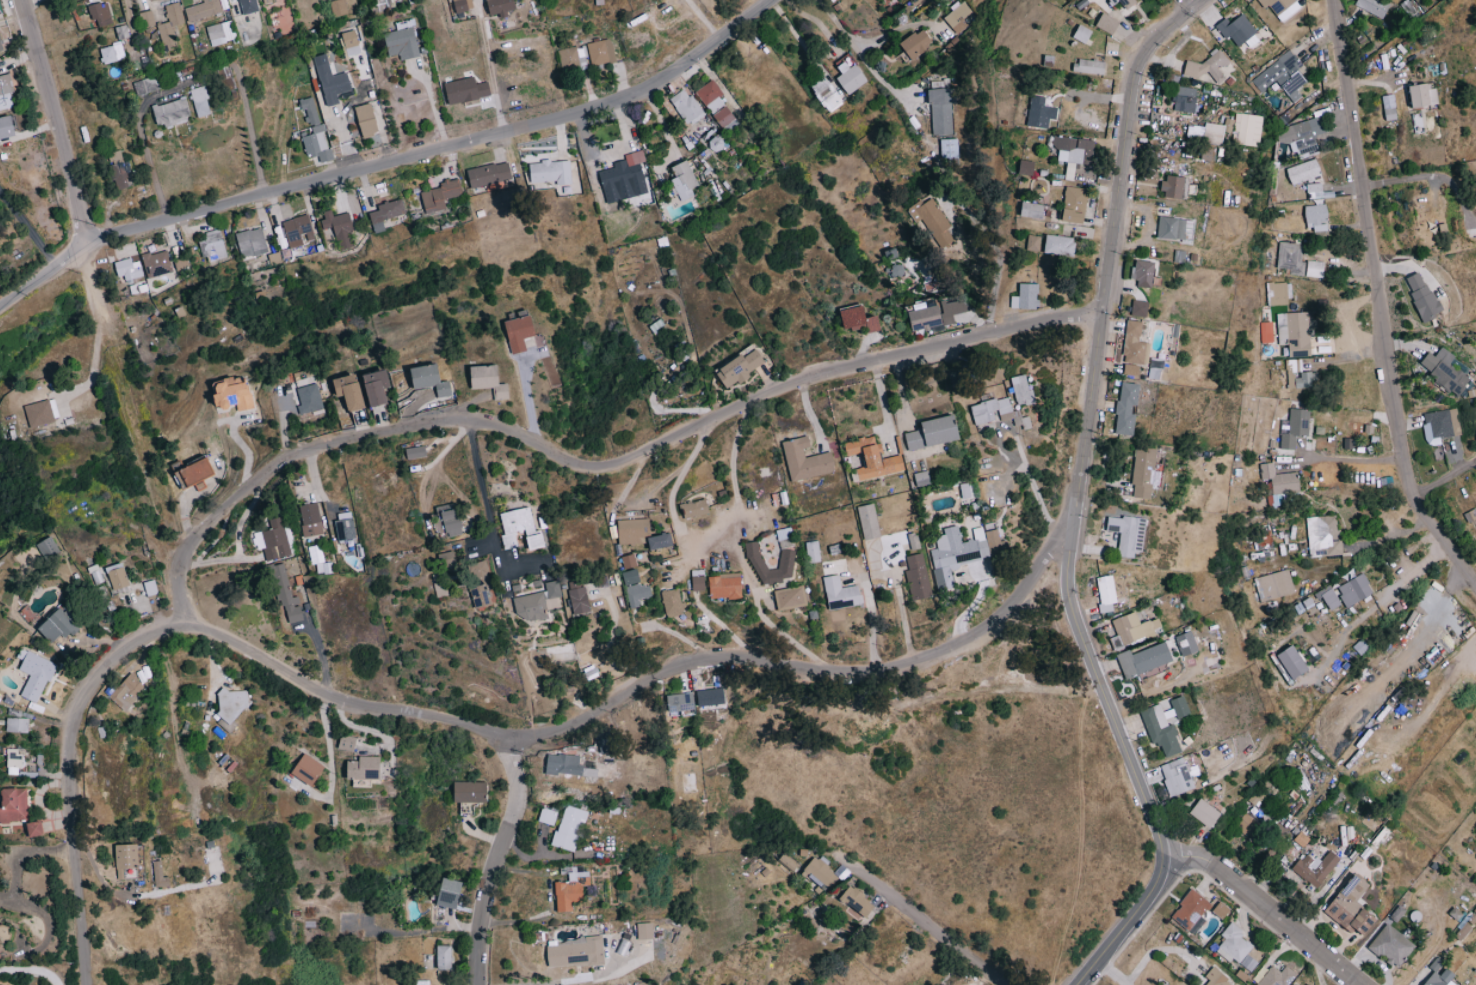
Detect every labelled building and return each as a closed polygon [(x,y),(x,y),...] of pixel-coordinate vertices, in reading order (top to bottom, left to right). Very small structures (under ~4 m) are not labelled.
[(184,8),(188,22),(222,12),(219,0),(202,0),(203,3),(184,8)] [(243,15),(259,11),(256,0),(239,0),(243,15)] [(345,0),(336,0),(329,2),(333,17),(348,13),(345,0)] [(456,16),(468,14),(466,0),(453,0),(456,16)] [(491,18),(517,11),(514,0),(487,0),(491,18)] [(1113,6),(1120,1),(1126,10),(1138,2),(1136,0),(1109,0),(1113,6)] [(1296,0),(1257,0),(1264,8),(1268,5),(1282,23),(1302,7),(1296,0)] [(1382,0),(1357,0),(1354,6),(1383,18),(1389,3),(1382,0)] [(957,34),(968,25),(963,19),(972,12),(964,1),(943,17),(957,34)] [(108,2),(90,5),(94,27),(112,24),(108,2)] [(158,24),(164,52),(175,49),(170,27),(184,24),(179,2),(164,5),(168,22),(158,24)] [(140,13),(142,28),(154,26),(152,11),(140,13)] [(1095,27),(1112,35),(1119,21),(1102,12),(1095,27)] [(1231,24),(1227,18),(1216,26),(1226,40),(1230,36),(1238,47),(1257,33),(1243,14),(1231,24)] [(388,56),(399,54),(401,60),(420,57),(412,19),(395,22),(397,32),(384,34),(388,56)] [(235,40),(230,20),(206,26),(210,46),(235,40)] [(1073,37),(1086,44),(1093,32),(1080,25),(1073,37)] [(1120,28),(1117,27),(1111,37),(1120,42),(1124,35),(1118,31),(1120,28)] [(900,41),(909,58),(933,46),(924,29),(900,41)] [(348,57),(361,53),(354,30),(341,34),(348,57)] [(586,44),(591,66),(615,61),(611,39),(586,44)] [(99,48),(103,64),(125,59),(121,43),(99,48)] [(586,66),(581,45),(556,51),(561,71),(586,66)] [(1206,65),(1187,60),(1184,75),(1204,80),(1205,76),(1226,82),(1233,56),(1210,50),(1206,65)] [(1293,103),(1302,97),(1297,90),(1307,83),(1297,68),(1300,66),(1290,52),(1251,80),(1260,92),(1277,80),(1293,103)] [(352,91),(348,73),(332,76),(327,53),(314,56),(326,107),(340,104),(338,94),(352,91)] [(1053,56),(1045,55),(1044,66),(1052,67),(1053,56)] [(1074,72),(1104,75),(1106,62),(1075,58),(1074,72)] [(12,107),(9,93),(13,92),(9,74),(0,76),(0,110),(12,107)] [(132,82),(137,96),(158,90),(153,76),(132,82)] [(812,84),(826,112),(842,104),(829,76),(812,84)] [(488,82),(476,84),(475,77),(445,83),(450,106),(491,96),(488,82)] [(711,114),(724,105),(718,98),(723,94),(712,79),(695,91),(711,114)] [(1409,85),(1411,107),(1436,105),(1434,83),(1409,85)] [(190,88),(196,118),(210,115),(205,86),(190,88)] [(686,87),(669,97),(686,126),(703,116),(686,87)] [(1195,113),(1197,89),(1177,87),(1174,111),(1195,113)] [(952,134),(951,104),(955,103),(954,88),(930,89),(932,135),(952,134)] [(1397,119),(1395,94),(1382,96),(1385,121),(1397,119)] [(301,137),(307,158),(318,155),(320,163),(331,160),(315,96),(299,100),(301,109),(306,108),(312,134),(301,137)] [(1045,97),(1030,96),(1028,127),(1048,129),(1049,119),(1057,120),(1058,107),(1044,106),(1045,97)] [(190,120),(185,98),(152,106),(157,128),(190,120)] [(378,133),(372,104),(356,107),(362,137),(378,133)] [(722,127),(735,118),(725,106),(713,115),(722,127)] [(1261,116),(1235,113),(1234,119),(1225,118),(1224,127),(1234,128),(1233,144),(1258,146),(1261,116)] [(13,115),(0,118),(0,140),(17,137),(13,115)] [(1326,133),(1321,116),(1275,130),(1280,144),(1289,141),(1293,155),(1307,151),(1306,149),(1315,147),(1312,137),(1326,133)] [(1188,125),(1187,141),(1222,144),(1224,125),(1204,123),(1204,127),(1188,125)] [(1067,162),(1065,180),(1073,181),(1075,164),(1092,166),(1095,141),(1047,136),(1046,147),(1059,149),(1058,161),(1067,162)] [(939,139),(940,161),(957,161),(957,139),(939,139)] [(123,161),(119,150),(109,153),(113,164),(123,161)] [(587,173),(592,192),(630,183),(630,180),(648,176),(642,150),(625,154),(627,164),(587,173)] [(1286,168),(1291,186),(1322,177),(1316,158),(1286,168)] [(531,183),(556,180),(557,186),(569,185),(567,160),(529,163),(531,183)] [(694,196),(691,189),(698,186),(688,160),(672,167),(676,178),(671,180),(681,202),(694,196)] [(1034,176),(1035,162),(1020,160),(1019,175),(1034,176)] [(110,165),(115,190),(132,187),(127,162),(110,165)] [(1185,177),(1165,176),(1163,198),(1184,199),(1185,177)] [(461,196),(458,179),(440,182),(441,188),(421,192),(425,213),(446,209),(444,199),(461,196)] [(1322,184),(1308,183),(1307,198),(1322,198),(1322,184)] [(1087,189),(1066,186),(1063,207),(1065,208),(1063,222),(1085,224),(1086,213),(1084,213),(1087,189)] [(906,208),(914,222),(923,218),(939,249),(954,242),(947,229),(949,228),(934,198),(922,203),(921,200),(906,208)] [(373,233),(385,231),(383,220),(405,215),(402,199),(377,204),(378,211),(369,213),(373,233)] [(1021,217),(1043,220),(1045,205),(1023,202),(1021,217)] [(1329,230),(1325,203),(1305,206),(1309,233),(1329,230)] [(354,231),(349,213),(333,217),(331,210),(320,213),(325,229),(333,227),(339,251),(353,247),(349,232),(354,231)] [(283,221),(288,242),(278,244),(280,251),(305,245),(304,242),(314,239),(308,215),(283,221)] [(1186,240),(1187,219),(1159,218),(1158,238),(1186,240)] [(236,234),(241,258),(267,252),(262,228),(236,234)] [(227,258),(219,229),(197,235),(205,264),(227,258)] [(1041,236),(1028,235),(1026,251),(1039,252),(1041,236)] [(1045,254),(1073,256),(1075,238),(1046,235),(1045,254)] [(1302,244),(1279,242),(1278,268),(1289,268),(1289,274),(1305,274),(1305,261),(1301,261),(1302,244)] [(142,255),(146,277),(172,273),(167,250),(142,255)] [(114,264),(118,277),(123,276),(125,282),(143,277),(138,257),(114,264)] [(1306,276),(1323,277),(1324,261),(1308,260),(1306,276)] [(1134,286),(1154,287),(1155,262),(1134,261),(1134,286)] [(1404,278),(1423,321),(1441,313),(1422,270),(1404,278)] [(1011,295),(1011,308),(1037,309),(1037,283),(1020,282),(1019,295),(1011,295)] [(1267,282),(1267,305),(1291,305),(1290,282),(1267,282)] [(907,311),(912,331),(954,323),(952,314),(966,311),(964,297),(935,303),(934,297),(922,300),(923,307),(907,311)] [(1131,315),(1147,317),(1149,300),(1133,299),(1131,315)] [(846,330),(867,325),(869,332),(882,329),(878,314),(867,317),(864,303),(840,309),(846,330)] [(1276,313),(1278,344),(1288,344),(1289,356),(1310,356),(1308,311),(1276,313)] [(536,335),(532,314),(505,320),(511,353),(526,351),(524,337),(536,335)] [(655,336),(666,328),(660,318),(648,326),(655,336)] [(1141,341),(1143,321),(1127,319),(1123,361),(1148,363),(1150,342),(1141,341)] [(716,371),(726,387),(767,363),(757,347),(716,371)] [(1418,371),(1463,392),(1471,376),(1450,366),(1455,354),(1440,348),(1436,356),(1427,352),(1418,371)] [(1139,364),(1125,363),(1125,373),(1138,374),(1139,364)] [(450,380),(440,381),(439,364),(413,365),(414,387),(437,386),(437,396),(451,396),(450,380)] [(472,388),(493,387),(494,399),(509,399),(509,383),(500,383),(499,364),(471,365),(472,388)] [(364,374),(370,406),(388,402),(385,387),(391,386),(388,369),(364,374)] [(1297,387),(1312,387),(1312,371),(1297,372),(1297,387)] [(1039,402),(1033,372),(1016,376),(1023,405),(1039,402)] [(337,396),(345,395),(347,410),(363,408),(359,374),(334,376),(337,396)] [(253,407),(247,375),(214,381),(219,408),(237,404),(238,410),(253,407)] [(1115,432),(1135,435),(1137,413),(1136,413),(1140,383),(1121,381),(1115,432)] [(323,407),(316,382),(296,388),(301,404),(296,405),(299,414),(323,407)] [(976,404),(980,424),(1004,418),(1005,420),(1023,416),(1022,409),(1017,410),(1013,395),(976,404)] [(25,405),(29,427),(54,422),(49,399),(25,405)] [(1289,434),(1281,433),(1280,448),(1294,449),(1295,435),(1309,435),(1310,409),(1290,408),(1289,434)] [(1460,435),(1457,408),(1422,413),(1427,446),(1441,444),(1440,437),(1460,435)] [(910,431),(913,448),(963,439),(959,414),(927,420),(928,427),(910,431)] [(864,480),(910,469),(906,453),(888,457),(884,442),(880,443),(878,434),(849,441),(852,455),(869,451),(872,465),(861,468),(864,480)] [(795,480),(840,470),(836,451),(810,457),(808,447),(814,446),(812,435),(787,440),(795,480)] [(406,459),(426,456),(424,445),(405,447),(406,459)] [(1133,497),(1152,498),(1153,483),(1161,483),(1162,471),(1156,470),(1157,449),(1135,447),(1132,485),(1134,485),(1133,497)] [(175,471),(183,489),(215,473),(206,455),(175,471)] [(1274,474),(1273,462),(1260,464),(1261,479),(1270,479),(1272,494),(1266,494),(1267,506),(1277,505),(1276,493),(1299,491),(1298,472),(1274,474)] [(919,472),(923,486),(937,482),(933,468),(919,472)] [(688,518),(714,512),(710,497),(685,503),(688,518)] [(323,533),(317,502),(299,505),(304,537),(323,533)] [(886,535),(879,502),(863,505),(870,539),(886,535)] [(465,533),(462,503),(438,505),(441,531),(452,530),(452,535),(465,533)] [(524,546),(521,531),(531,529),(535,549),(551,546),(548,528),(540,529),(536,506),(504,512),(512,548),(524,546)] [(1118,556),(1134,558),(1135,550),(1143,551),(1146,518),(1108,515),(1106,531),(1120,532),(1118,556)] [(1306,517),(1308,556),(1330,555),(1329,539),(1337,539),(1336,515),(1306,517)] [(290,555),(280,516),(268,519),(270,528),(252,533),(256,550),(263,548),(267,561),(290,555)] [(623,543),(654,541),(653,517),(622,519),(623,543)] [(337,540),(356,538),(354,518),(336,519),(337,540)] [(994,559),(989,525),(978,527),(979,538),(967,540),(964,524),(949,527),(950,534),(941,535),(943,547),(936,548),(942,590),(959,587),(956,565),(994,559)] [(781,529),(783,539),(798,536),(796,525),(781,529)] [(652,536),(655,549),(679,544),(677,532),(652,536)] [(37,542),(44,560),(59,554),(52,537),(37,542)] [(825,560),(823,539),(811,541),(813,562),(825,560)] [(800,549),(786,547),(783,569),(765,566),(768,543),(752,541),(750,557),(764,560),(761,579),(788,583),(789,576),(796,577),(800,549)] [(460,568),(460,551),(445,551),(445,568),(460,568)] [(917,600),(938,595),(927,551),(911,555),(914,568),(910,569),(917,600)] [(627,555),(628,568),(641,566),(640,553),(627,555)] [(112,589),(129,585),(123,562),(106,566),(112,589)] [(304,619),(299,594),(291,596),(284,563),(273,565),(285,623),(304,619)] [(644,599),(657,596),(654,584),(647,586),(643,568),(627,572),(636,607),(645,605),(644,599)] [(1255,578),(1261,601),(1295,593),(1289,569),(1255,578)] [(697,590),(710,589),(710,571),(697,571),(697,590)] [(745,572),(714,574),(715,598),(747,596),(745,572)] [(828,576),(835,609),(868,602),(863,583),(847,587),(844,573),(828,576)] [(1346,607),(1374,593),(1364,573),(1336,587),(1346,607)] [(1114,611),(1113,603),(1117,603),(1114,574),(1096,577),(1101,613),(1114,611)] [(519,596),(524,622),(553,616),(550,598),(567,595),(564,579),(551,581),(552,590),(519,596)] [(497,603),(493,590),(488,591),(486,582),(474,585),(479,607),(497,603)] [(574,589),(579,614),(596,611),(590,585),(574,589)] [(811,606),(810,585),(780,588),(781,608),(811,606)] [(689,613),(683,587),(666,591),(671,617),(689,613)] [(1328,605),(1338,599),(1332,588),(1321,595),(1328,605)] [(38,627),(53,643),(62,634),(66,639),(78,628),(59,607),(38,627)] [(1140,623),(1136,611),(1112,619),(1120,644),(1165,628),(1161,616),(1140,623)] [(1103,620),(1109,641),(1116,639),(1111,618),(1103,620)] [(1199,651),(1192,630),(1175,636),(1181,656),(1199,651)] [(1132,653),(1130,649),(1116,654),(1125,681),(1165,667),(1164,663),(1174,660),(1167,641),(1132,653)] [(1309,671),(1296,645),(1278,653),(1291,679),(1309,671)] [(21,696),(40,703),(55,662),(27,651),(20,670),(30,673),(21,696)] [(108,694),(125,712),(137,700),(133,696),(144,686),(131,672),(108,694)] [(697,690),(698,706),(726,704),(724,687),(697,690)] [(233,719),(232,712),(248,711),(247,689),(217,691),(219,720),(233,719)] [(694,710),(693,692),(667,694),(668,711),(694,710)] [(1176,718),(1190,714),(1185,696),(1171,699),(1176,718)] [(1183,751),(1167,700),(1139,709),(1150,744),(1160,741),(1164,757),(1183,751)] [(27,732),(28,718),(7,717),(6,731),(27,732)] [(617,750),(615,741),(612,741),(610,731),(596,733),(600,753),(617,750)] [(355,750),(356,736),(340,735),(338,748),(355,750)] [(20,768),(21,749),(8,749),(7,768),(20,768)] [(314,786),(325,765),(303,753),(292,774),(314,786)] [(546,774),(597,776),(597,767),(579,767),(579,755),(547,754),(546,774)] [(348,761),(348,779),(381,778),(381,756),(359,756),(359,760),(348,761)] [(1194,789),(1186,757),(1160,764),(1168,796),(1194,789)] [(455,802),(487,802),(487,782),(455,782),(455,802)] [(28,820),(27,788),(2,788),(3,807),(0,807),(0,821),(28,820)] [(1190,813),(1212,828),(1222,813),(1201,798),(1190,813)] [(575,851),(585,810),(563,804),(553,846),(575,851)] [(553,825),(557,809),(541,806),(538,821),(553,825)] [(1262,821),(1243,813),(1236,828),(1254,837),(1262,821)] [(30,837),(45,834),(41,820),(27,823),(30,837)] [(115,844),(117,878),(139,878),(138,844),(115,844)] [(1293,868),(1317,888),(1341,859),(1330,850),(1321,861),(1308,850),(1293,868)] [(795,870),(798,866),(783,854),(779,858),(795,870)] [(801,871),(823,891),(837,876),(816,856),(801,871)] [(152,861),(154,884),(163,883),(161,860),(152,861)] [(556,881),(556,912),(573,911),(573,901),(583,901),(582,885),(589,885),(589,867),(566,868),(566,881),(556,881)] [(1326,914),(1354,932),(1356,929),(1367,937),(1379,918),(1357,904),(1370,883),(1353,872),(1326,914)] [(437,904),(457,909),(464,882),(444,877),(437,904)] [(865,918),(876,905),(850,884),(839,897),(865,918)] [(1204,920),(1201,918),(1212,903),(1192,889),(1171,917),(1194,934),(1204,920)] [(1461,941),(1475,925),(1475,908),(1453,934),(1461,941)] [(1258,962),(1247,954),(1253,946),(1240,936),(1244,931),(1231,921),(1221,935),(1225,938),(1215,951),(1230,962),(1233,958),(1251,972),(1258,962)] [(654,938),(653,922),(637,923),(638,939),(654,938)] [(1416,946),(1387,922),(1368,945),(1397,969),(1416,946)] [(604,964),(603,939),(547,941),(548,966),(604,964)] [(450,945),(436,945),(437,969),(451,969),(450,945)] [(1457,975),(1448,967),(1441,975),(1437,971),(1445,963),(1438,956),(1429,966),(1435,972),(1423,984),(1447,984),(1457,975)] [(1280,972),(1272,965),(1256,984),(1289,984),(1297,975),(1286,966),(1280,972)] [(1213,967),(1205,976),(1210,980),(1205,984),(1234,984),(1213,967)]
